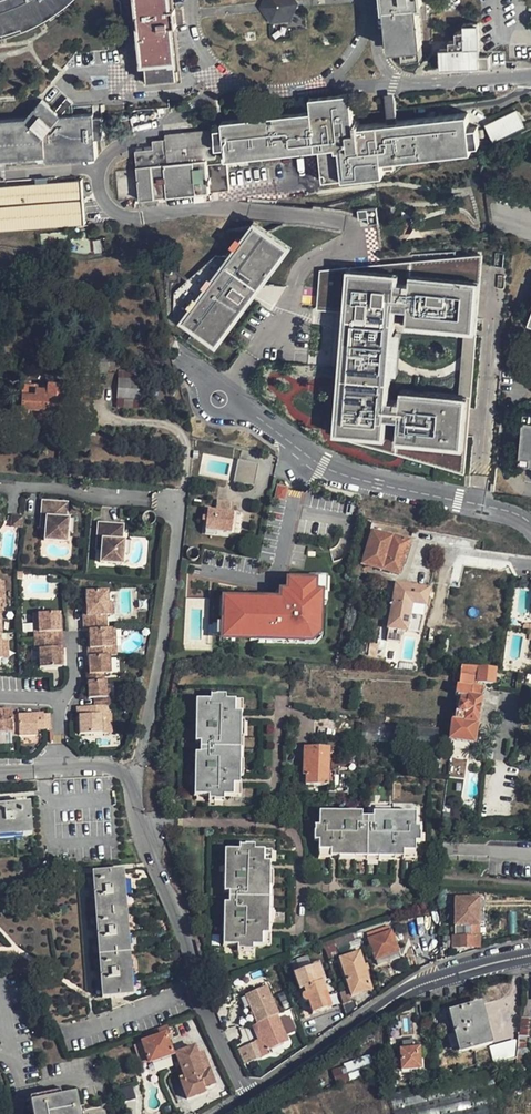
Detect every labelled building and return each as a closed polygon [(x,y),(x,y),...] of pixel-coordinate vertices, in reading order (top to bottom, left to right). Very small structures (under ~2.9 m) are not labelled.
[(27,27),(35,22),(48,16),(69,0),(0,0),(0,35),(27,27)] [(142,62),(146,62),(148,80),(178,77),(173,25),(177,25),(175,7),(172,7),(171,0),(136,0),(142,62)] [(259,7),(271,23),(291,21),(299,3),(297,0),(261,0),(259,7)] [(418,5),(424,4),(423,0),(384,0),(385,9),(387,8),(391,48),(422,45),(418,5)] [(464,23),(464,31),(455,31),(455,41),(447,41),(447,50),(437,50),(437,70),(450,69),(454,69),(454,75),(463,74),(463,69),(481,68),(492,68),(492,56),(480,56),(480,22),(464,23)] [(222,128),(225,147),(226,159),(319,148),(323,181),(383,174),(382,170),(393,169),(392,159),(471,151),(471,145),(469,128),(467,114),(397,122),(389,123),(358,126),(358,123),(354,124),(350,93),(309,98),(296,116),(222,122),(222,128)] [(385,93),(389,123),(397,122),(394,93),(385,93)] [(46,156),(47,161),(97,157),(95,137),(93,117),(93,113),(61,116),(59,115),(54,111),(41,100),(26,119),(0,121),(0,159),(46,156)] [(63,101),(57,108),(62,112),(68,104),(63,101)] [(484,126),(492,141),(521,126),(514,111),(484,126)] [(102,117),(93,117),(95,137),(103,136),(102,117)] [(469,128),(471,145),(479,145),(477,127),(469,128)] [(225,147),(222,128),(214,129),(164,135),(165,139),(152,141),(153,149),(135,151),(136,167),(140,200),(230,190),(227,162),(206,165),(206,159),(217,157),(216,148),(225,147)] [(0,188),(0,230),(87,222),(83,181),(0,188)] [(255,224),(182,320),(214,344),(286,247),(255,224)] [(476,282),(350,271),(336,431),(385,435),(387,414),(398,415),(396,438),(460,444),(464,398),(396,392),(402,321),(472,327),(476,282)] [(106,356),(105,372),(106,371),(106,373),(115,374),(115,356),(106,356)] [(139,372),(118,371),(117,399),(138,398),(138,391),(139,372)] [(60,421),(60,413),(61,388),(46,388),(21,387),(20,399),(20,412),(20,420),(60,421)] [(138,398),(117,399),(117,408),(153,409),(154,392),(138,391),(138,398)] [(525,420),(521,456),(530,457),(530,420),(525,420)] [(240,460),(235,482),(255,486),(260,465),(240,460)] [(67,500),(43,498),(41,514),(46,514),(45,526),(44,537),(66,539),(67,530),(68,516),(66,516),(67,500)] [(208,511),(205,531),(230,534),(233,514),(208,511)] [(123,522),(99,520),(97,535),(102,536),(101,547),(100,558),(122,560),(123,551),(124,537),(122,537),(123,522)] [(369,532),(361,564),(396,574),(399,574),(399,572),(407,542),(369,532)] [(399,574),(396,574),(393,586),(404,588),(404,586),(406,587),(409,575),(399,572),(399,574)] [(261,600),(227,598),(227,615),(224,615),(223,622),(218,622),(217,633),(251,635),(251,638),(259,639),(259,635),(289,636),(289,640),(306,641),(306,639),(311,639),(318,633),(319,628),(321,628),(322,604),(321,604),(322,578),(290,577),(290,592),(284,597),(283,600),(270,599),(264,602),(261,602),(261,600)] [(388,628),(421,633),(426,606),(429,590),(406,587),(404,586),(404,588),(402,598),(401,602),(397,601),(393,600),(388,628)] [(107,589),(86,590),(86,602),(87,614),(83,614),(83,627),(88,627),(89,646),(86,646),(86,655),(108,654),(115,654),(114,645),(110,646),(109,627),(106,627),(105,613),(108,612),(107,601),(107,589)] [(59,611),(36,612),(37,629),(33,629),(33,638),(34,647),(38,647),(39,665),(61,664),(60,646),(62,646),(62,637),(61,628),(60,628),(59,611)] [(108,654),(86,655),(88,672),(85,672),(85,680),(102,680),(101,672),(109,672),(108,654)] [(483,689),(470,687),(472,678),(475,678),(474,683),(494,685),(495,671),(486,670),(461,668),(459,676),(457,675),(456,676),(454,688),(458,688),(449,740),(452,740),(473,744),(483,689)] [(524,675),(523,688),(530,689),(530,676),(524,675)] [(102,680),(85,680),(86,697),(91,696),(92,705),(74,705),(74,713),(76,713),(77,732),(99,731),(98,712),(103,712),(102,704),(108,704),(108,696),(104,696),(103,687),(103,680),(102,680)] [(197,740),(201,740),(200,752),(196,752),(195,794),(209,794),(208,799),(213,799),(224,799),(224,795),(233,795),(241,795),(241,783),(241,774),(244,774),(244,759),(243,759),(243,747),(243,735),(244,735),(245,720),(243,720),(243,711),(243,699),(236,699),(227,699),(227,693),(216,693),(216,694),(211,694),(211,698),(197,698),(197,740)] [(12,731),(11,713),(11,708),(0,708),(0,731),(12,731)] [(17,730),(17,735),(36,734),(36,727),(44,727),(51,727),(50,711),(43,712),(43,709),(35,710),(35,712),(17,713),(17,730)] [(362,723),(361,740),(437,746),(438,728),(362,723)] [(326,785),(326,793),(334,793),(335,772),(328,772),(329,748),(304,748),(303,784),(326,785)] [(464,778),(466,761),(452,759),(449,776),(464,778)] [(32,836),(30,805),(0,807),(0,838),(32,836)] [(317,849),(317,857),(328,857),(328,856),(336,856),(336,860),(353,860),(353,859),(365,859),(376,860),(376,861),(392,861),(392,858),(401,858),(401,859),(413,860),(413,852),(414,843),(419,843),(419,833),(419,828),(415,828),(415,814),(372,812),(372,817),(366,817),(361,817),(361,812),(318,811),(318,824),(313,824),(313,829),(313,840),(317,840),(317,849)] [(236,949),(242,949),(252,949),(252,945),(261,945),(269,945),(269,932),(268,932),(268,926),(271,926),(272,909),(270,909),(270,897),(271,885),(272,885),(273,869),(270,869),(270,861),(271,861),(271,849),(263,849),(255,849),(255,843),(244,843),(244,844),(239,844),(239,848),(225,848),(224,890),(228,890),(228,901),(224,901),(223,944),(236,944),(236,949)] [(101,998),(133,996),(124,870),(92,872),(101,998)] [(445,949),(478,948),(478,926),(479,899),(455,900),(454,935),(444,936),(445,949)] [(365,932),(366,938),(373,959),(397,951),(390,931),(389,925),(365,932)] [(361,938),(359,932),(318,944),(321,950),(361,938)] [(356,949),(337,958),(354,994),(364,990),(362,986),(371,982),(356,949)] [(399,958),(397,951),(373,959),(375,966),(390,961),(399,958)] [(311,968),(293,976),(300,993),(305,991),(307,995),(305,998),(305,1001),(307,1003),(310,1003),(315,1015),(322,1012),(330,1008),(311,968)] [(258,1023),(256,1024),(263,1038),(255,1041),(263,1058),(272,1054),(270,1049),(290,1040),(278,1014),(280,1013),(267,984),(244,995),(251,1009),(253,1014),(258,1023)] [(341,994),(346,1004),(352,1001),(348,991),(341,994)] [(239,997),(245,1011),(251,1009),(244,995),(239,997)] [(477,1005),(451,1013),(463,1051),(489,1043),(477,1005)] [(288,1015),(292,1024),(297,1022),(292,1013),(288,1015)] [(528,1019),(520,1018),(518,1037),(517,1057),(525,1058),(528,1019)] [(172,1055),(165,1035),(169,1034),(166,1026),(139,1036),(141,1044),(134,1046),(139,1061),(146,1059),(148,1064),(172,1055)] [(518,1037),(489,1045),(494,1063),(517,1057),(518,1037)] [(413,1039),(400,1040),(401,1048),(395,1048),(396,1062),(400,1062),(401,1070),(419,1069),(417,1047),(414,1047),(413,1039)] [(263,1058),(255,1041),(246,1046),(250,1054),(254,1062),(263,1058)] [(202,1045),(176,1054),(179,1061),(186,1080),(181,1081),(185,1095),(210,1086),(221,1082),(216,1069),(211,1071),(205,1053),(202,1045)] [(211,1071),(216,1069),(210,1052),(205,1053),(211,1071)] [(369,1057),(332,1066),(336,1081),(359,1075),(357,1067),(371,1063),(369,1057)] [(175,1066),(181,1081),(186,1080),(179,1061),(176,1062),(177,1066),(175,1066)] [(499,1099),(496,1065),(390,1093),(395,1113),(441,1113),(499,1099)] [(125,1101),(135,1097),(131,1085),(121,1089),(125,1101)] [(210,1086),(185,1095),(187,1100),(200,1095),(212,1091),(210,1086)] [(34,1113),(80,1113),(77,1093),(32,1101),(34,1113)] [(499,1099),(441,1113),(500,1113),(499,1099)]
